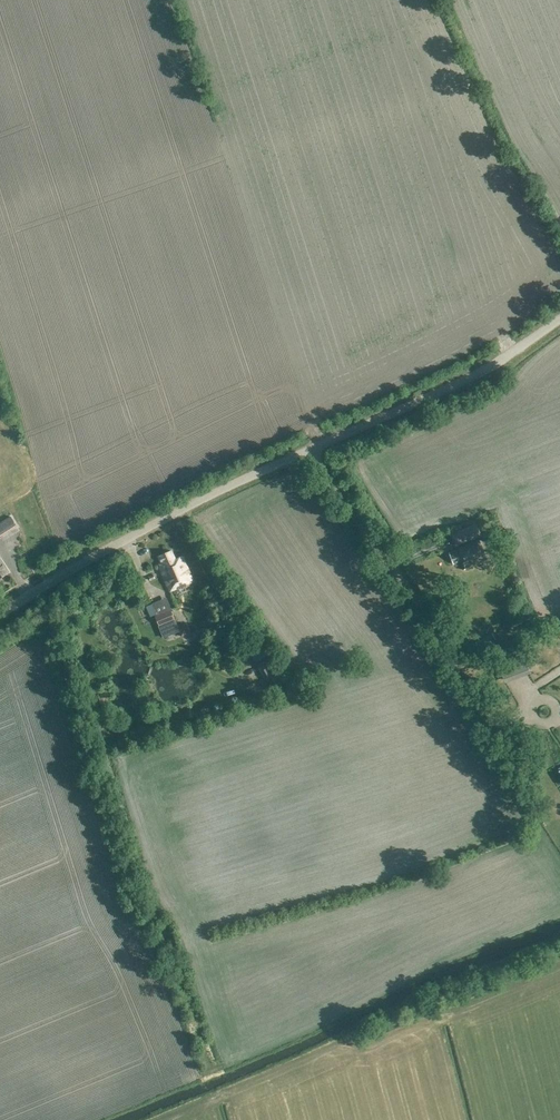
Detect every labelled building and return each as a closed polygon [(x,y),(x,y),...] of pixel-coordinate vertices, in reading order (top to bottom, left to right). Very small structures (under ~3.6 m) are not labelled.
[(0,524),(0,535),(2,538),(18,528),(11,517),(0,524)] [(454,546),(479,537),(475,522),(450,533),(454,546)] [(448,553),(453,564),(462,561),(465,569),(486,561),(478,541),(457,549),(458,549),(448,553)] [(171,551),(158,557),(162,564),(159,565),(171,591),(194,580),(183,556),(175,559),(171,551)] [(9,572),(0,559),(0,578),(9,572)] [(164,639),(179,632),(180,637),(190,633),(187,624),(178,627),(170,608),(153,615),(164,639)] [(479,648),(495,640),(492,633),(475,642),(479,648)] [(258,636),(254,640),(263,650),(267,647),(258,636)] [(522,653),(497,662),(505,682),(530,674),(522,653)]
